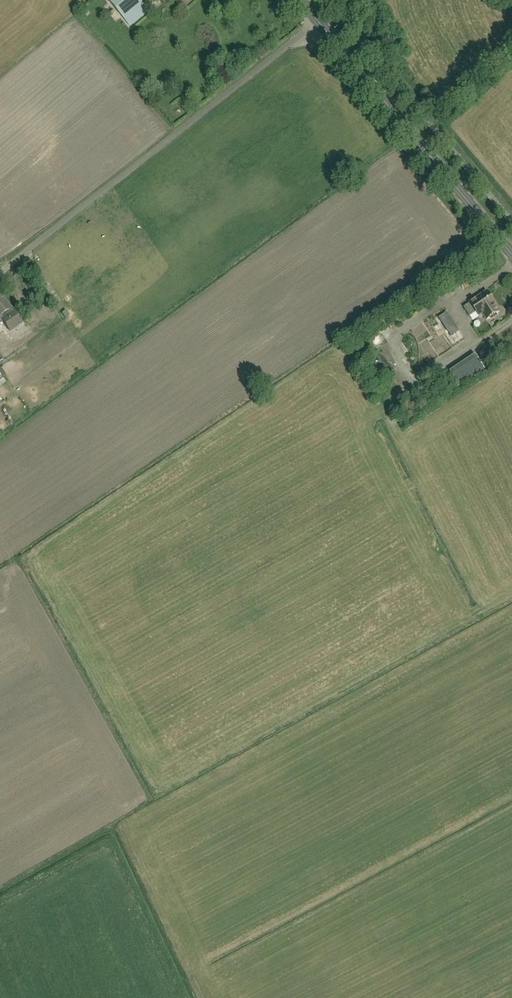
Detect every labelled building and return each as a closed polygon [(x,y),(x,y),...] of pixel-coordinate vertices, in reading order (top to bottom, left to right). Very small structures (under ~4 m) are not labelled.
[(149,11),(140,0),(108,0),(130,26),(149,11)] [(487,320),(499,312),(495,306),(496,305),(487,291),(470,303),(471,303),(464,308),(470,317),(477,313),(479,317),(483,314),(487,320)] [(6,326),(10,332),(23,323),(19,317),(14,310),(12,311),(0,294),(0,323),(3,321),(6,326)]
